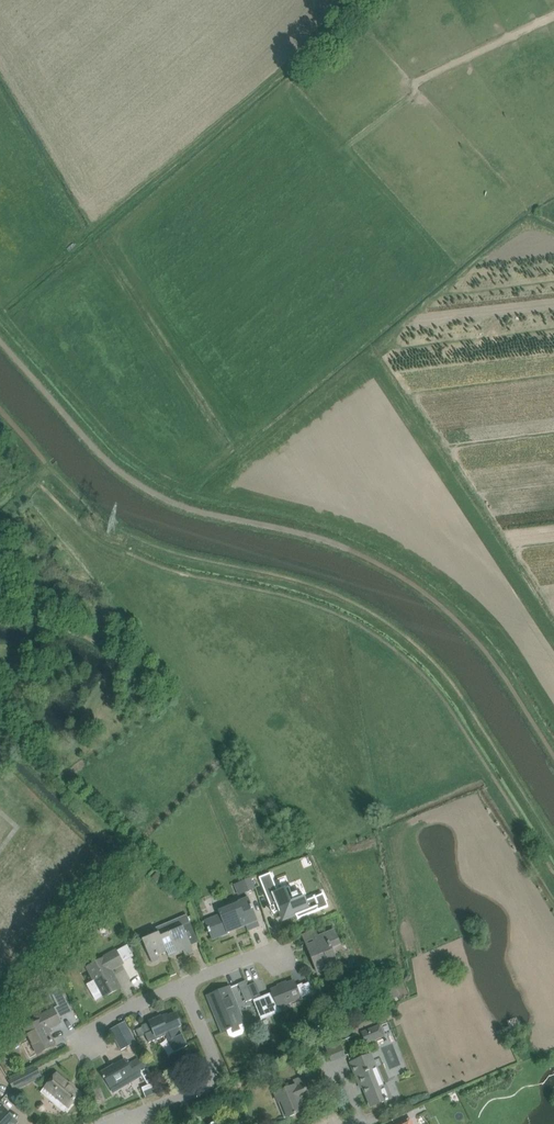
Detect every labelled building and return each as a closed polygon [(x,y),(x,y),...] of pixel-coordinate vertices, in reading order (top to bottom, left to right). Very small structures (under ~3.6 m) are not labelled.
[(156,873),(152,878),(160,884),(164,880),(156,873)] [(270,874),(259,878),(271,907),(270,907),(272,912),(273,912),(273,914),(279,912),(280,912),(280,911),(284,910),(285,914),(295,911),(297,915),(295,915),(296,916),(298,919),(328,906),(326,900),(323,894),(315,898),(314,898),(306,901),(306,899),(305,899),(303,893),(298,895),(297,893),(292,895),(289,887),(283,890),(283,889),(277,891),(270,874)] [(251,877),(240,882),(244,892),(255,888),(251,877)] [(206,921),(208,929),(213,939),(229,932),(229,930),(246,924),(249,930),(259,926),(252,909),(253,909),(251,905),(250,905),(248,899),(238,903),(240,908),(206,921)] [(186,934),(182,925),(161,934),(159,930),(141,937),(150,957),(156,954),(166,950),(165,946),(173,943),(176,951),(182,949),(185,956),(194,952),(190,942),(186,934)] [(334,931),(323,935),(313,939),(316,947),(309,950),(318,972),(325,969),(324,967),(336,962),(330,947),(339,944),(334,931)] [(96,982),(88,986),(93,996),(101,991),(104,997),(120,988),(110,970),(122,963),(116,951),(88,967),(96,982)] [(67,966),(72,970),(78,962),(73,958),(67,966)] [(253,999),(248,986),(246,981),(238,984),(246,1002),(247,1001),(253,999)] [(296,986),(294,981),(271,991),(272,992),(261,996),(255,983),(248,986),(253,999),(257,1010),(276,1002),(278,1007),(307,995),(302,984),(296,986)] [(226,1030),(227,1030),(229,1036),(234,1038),(243,1035),(245,1029),(242,1023),(244,1023),(233,998),(229,987),(208,996),(215,1013),(218,1011),(226,1030)] [(387,1000),(398,996),(395,988),(384,992),(387,1000)] [(38,1054),(45,1050),(54,1045),(47,1029),(60,1023),(54,1009),(31,1021),(33,1024),(25,1028),(38,1054)] [(142,1027),(136,1030),(139,1037),(146,1034),(149,1042),(159,1038),(166,1034),(174,1052),(187,1046),(178,1026),(181,1025),(175,1013),(162,1019),(161,1017),(141,1026),(142,1027)] [(362,1032),(367,1044),(386,1036),(380,1024),(362,1032)] [(127,1049),(137,1045),(129,1026),(114,1032),(120,1046),(119,1047),(122,1052),(127,1050),(127,1049)] [(282,1044),(276,1047),(278,1053),(285,1050),(282,1044)] [(323,1053),(327,1067),(346,1061),(342,1048),(323,1053)] [(371,1055),(361,1059),(351,1063),(357,1079),(360,1078),(371,1106),(382,1101),(382,1102),(388,1100),(391,1098),(386,1086),(384,1087),(371,1055)] [(113,1092),(142,1075),(134,1061),(128,1065),(125,1059),(115,1066),(114,1065),(102,1072),(104,1076),(103,1077),(104,1078),(105,1078),(113,1092)] [(37,1067),(8,1081),(13,1090),(34,1080),(41,1076),(37,1067)] [(281,1101),(284,1107),(288,1117),(305,1110),(300,1098),(308,1095),(308,1096),(318,1092),(310,1073),(293,1080),(295,1085),(275,1094),(278,1102),(281,1101)] [(57,1074),(50,1082),(46,1087),(54,1094),(49,1101),(63,1113),(80,1094),(57,1074)] [(151,1074),(146,1076),(149,1085),(155,1083),(151,1074)] [(155,1087),(143,1091),(146,1098),(157,1093),(155,1087)] [(18,1123),(1,1107),(0,1106),(0,1123),(17,1123),(18,1123)]
